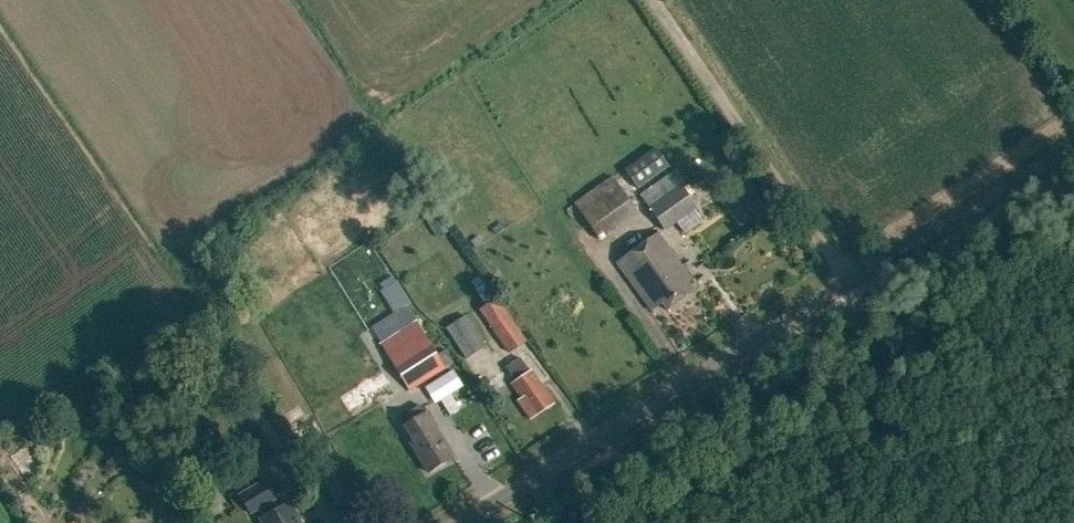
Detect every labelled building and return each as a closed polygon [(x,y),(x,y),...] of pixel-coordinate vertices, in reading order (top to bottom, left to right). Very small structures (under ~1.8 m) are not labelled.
[(623,170),(636,188),(667,167),(654,149),(623,170)] [(693,210),(697,207),(680,185),(670,171),(638,194),(648,207),(664,231),(676,222),(693,210)] [(599,239),(639,213),(628,197),(613,175),(574,201),(599,239)] [(693,210),(676,222),(684,234),(702,221),(693,210)] [(666,309),(692,291),(686,281),(689,279),(658,234),(618,263),(650,309),(660,302),(666,309)] [(508,352),(526,341),(506,312),(496,297),(478,309),(508,352)] [(467,358),(485,346),(465,314),(447,326),(467,358)] [(409,390),(444,368),(415,321),(380,343),(391,361),(409,390)] [(528,371),(520,357),(505,367),(513,381),(510,383),(519,397),(517,400),(529,420),(554,404),(531,369),(528,371)] [(450,371),(424,388),(434,403),(460,387),(450,371)] [(427,472),(452,457),(431,422),(433,421),(427,411),(404,424),(413,440),(409,442),(427,472)] [(242,493),(253,512),(259,508),(264,517),(260,520),(262,522),(298,522),(297,521),(299,520),(289,503),(277,510),(272,500),(276,498),(265,479),(242,493)]
